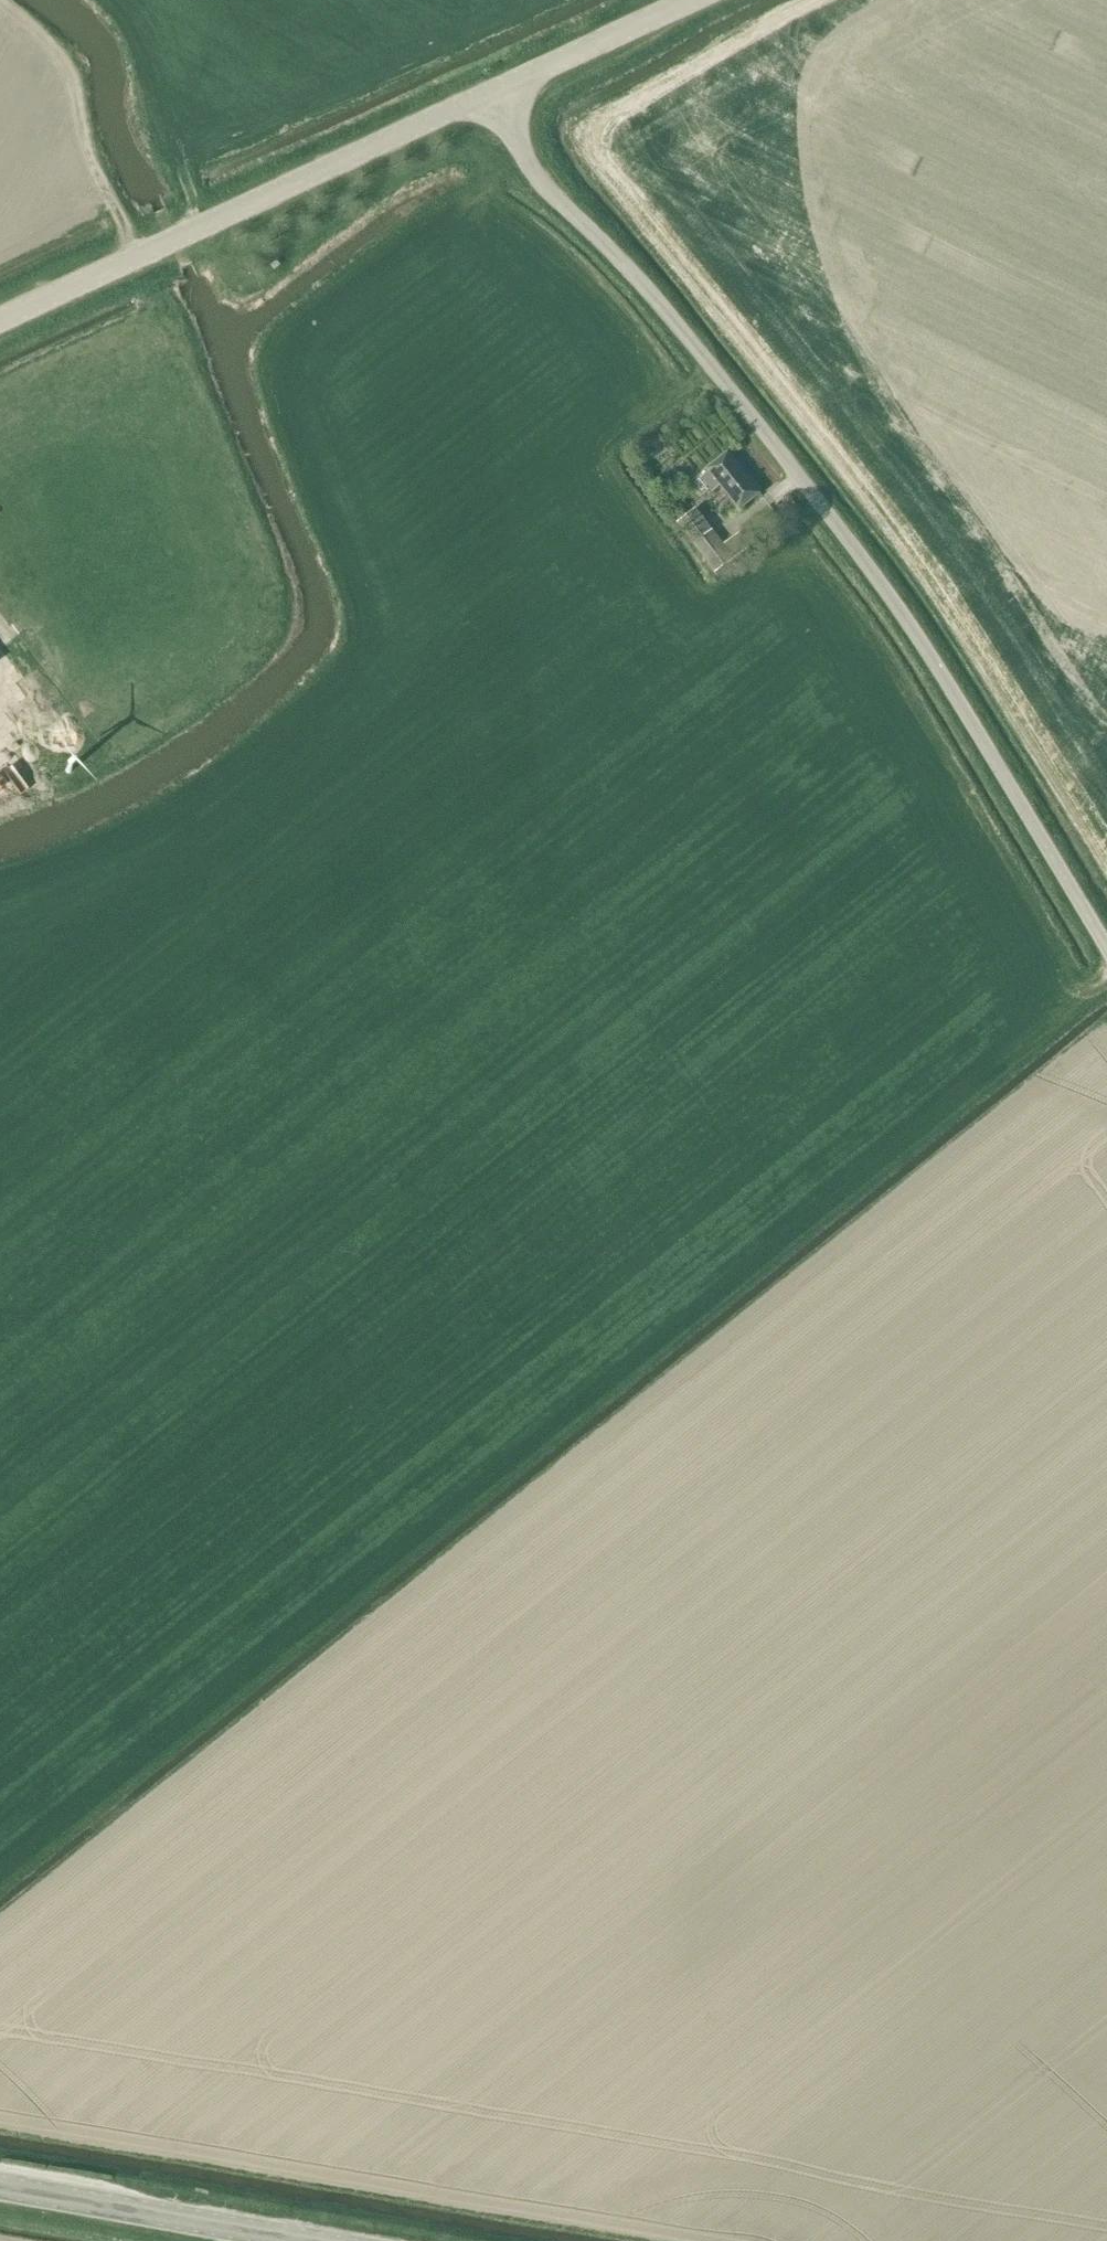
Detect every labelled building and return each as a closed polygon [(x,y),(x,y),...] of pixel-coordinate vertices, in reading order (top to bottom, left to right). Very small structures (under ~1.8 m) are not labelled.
[(270,266),(273,270),(278,266),(276,262),(270,266)] [(721,484),(740,509),(761,493),(728,452),(707,468),(710,471),(694,483),(703,494),(710,489),(712,491),(721,484)] [(713,531),(696,509),(678,523),(716,573),(751,547),(740,533),(724,544),(714,531),(713,531)]
